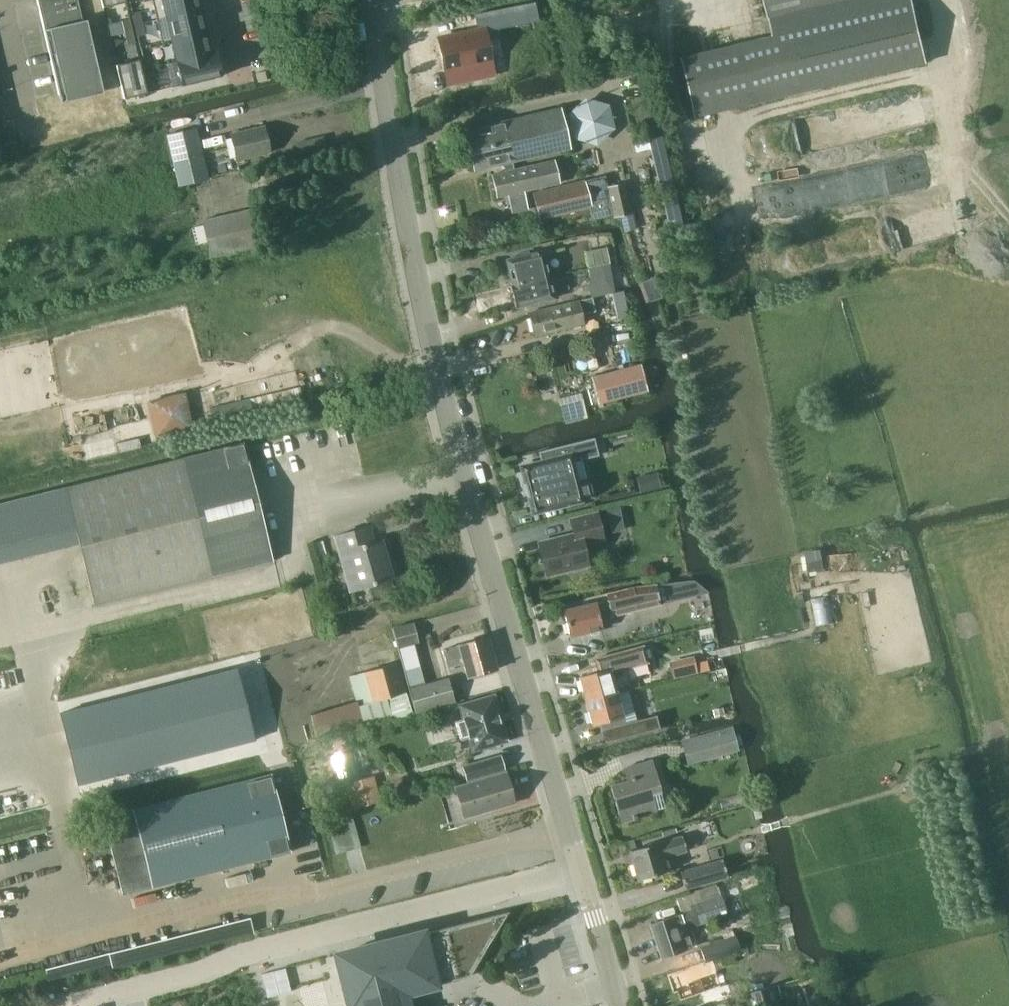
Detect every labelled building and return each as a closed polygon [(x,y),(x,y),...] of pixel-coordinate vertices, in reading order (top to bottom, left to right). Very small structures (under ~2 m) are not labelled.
[(42,20),(44,30),(49,28),(66,102),(104,93),(87,20),(82,21),(77,0),(37,0),(42,20)] [(156,19),(201,9),(199,0),(151,0),(156,19)] [(769,16),(774,34),(681,56),(695,116),(927,62),(913,0),(840,0),(769,16)] [(840,0),(766,0),(769,16),(840,0)] [(479,31),(438,40),(445,72),(474,67),(476,79),(495,76),(486,31),(538,21),(535,5),(476,16),(479,31)] [(201,9),(156,19),(161,43),(172,40),(206,33),(201,9)] [(144,22),(142,12),(134,14),(136,24),(144,22)] [(130,19),(123,21),(125,32),(133,31),(130,19)] [(136,24),(138,34),(146,32),(144,22),(136,24)] [(118,25),(108,27),(110,35),(120,32),(118,25)] [(133,31),(125,32),(128,44),(135,42),(133,31)] [(112,42),(122,40),(120,32),(110,35),(112,42)] [(206,33),(172,40),(176,61),(211,53),(206,33)] [(176,61),(166,64),(171,88),(221,76),(216,52),(211,53),(176,61)] [(151,57),(144,58),(146,68),(154,66),(151,57)] [(140,59),(116,64),(124,98),(147,93),(140,59)] [(146,68),(148,78),(156,76),(154,66),(146,68)] [(590,90),(566,113),(595,144),(619,121),(590,90)] [(512,162),(569,149),(560,108),(465,130),(474,171),(503,164),(512,162)] [(237,160),(270,153),(264,126),(231,134),(237,160)] [(179,185),(208,178),(196,128),(167,135),(179,185)] [(651,144),(661,182),(675,179),(663,131),(636,138),(638,147),(651,144)] [(324,136),(310,139),(313,152),(327,149),(324,136)] [(296,145),(282,148),(285,158),(296,156),(298,155),(296,145)] [(512,162),(503,164),(504,171),(491,174),(496,196),(508,193),(512,212),(527,209),(523,191),(558,183),(553,160),(514,169),(512,162)] [(584,181),(533,193),(540,219),(590,207),(584,181)] [(615,217),(622,215),(632,213),(625,182),(607,186),(614,214),(615,217)] [(210,256),(258,245),(250,210),(202,221),(203,225),(192,227),(196,244),(207,241),(210,256)] [(632,213),(622,215),(624,228),(636,225),(634,213),(632,213)] [(607,247),(585,252),(588,268),(595,266),(609,263),(610,263),(607,247)] [(506,259),(512,284),(549,275),(543,250),(506,259)] [(591,279),(588,282),(589,288),(591,297),(598,296),(612,293),(615,292),(611,275),(609,263),(595,266),(588,268),(591,279)] [(549,275),(512,284),(510,285),(516,308),(555,298),(549,275)] [(615,292),(612,293),(616,314),(628,312),(624,290),(615,292)] [(535,335),(584,323),(579,300),(530,312),(535,335)] [(648,391),(641,363),(591,377),(598,404),(648,391)] [(153,429),(191,428),(190,392),(152,393),(153,429)] [(214,423),(253,414),(249,399),(210,408),(214,423)] [(579,399),(561,404),(563,413),(581,409),(579,399)] [(530,496),(534,511),(593,496),(589,479),(575,483),(570,460),(580,457),(580,460),(599,455),(594,437),(539,451),(542,463),(523,467),(527,483),(524,483),(528,496),(530,496)] [(65,487),(94,604),(212,574),(273,560),(244,442),(183,458),(65,487)] [(657,472),(636,477),(640,492),(661,488),(657,472)] [(608,503),(613,528),(626,525),(621,500),(608,503)] [(540,543),(547,573),(572,566),(573,571),(586,567),(585,563),(591,562),(587,546),(586,541),(603,537),(597,512),(570,519),(573,532),(568,533),(569,536),(540,543)] [(334,535),(349,589),(350,590),(392,578),(381,539),(373,542),(369,526),(334,535)] [(822,550),(806,553),(808,569),(809,573),(826,570),(822,550)] [(613,611),(614,614),(637,608),(659,603),(656,586),(655,583),(632,588),(609,593),(610,600),(596,603),(596,602),(564,610),(570,635),(602,628),(599,614),(613,611)] [(815,596),(821,622),(836,619),(830,592),(815,596)] [(413,622),(392,628),(397,646),(418,641),(413,622)] [(467,677),(497,668),(488,636),(443,649),(448,667),(463,663),(467,677)] [(414,642),(397,646),(409,688),(425,684),(414,642)] [(580,676),(586,699),(616,691),(614,680),(624,667),(646,661),(642,644),(594,657),(597,672),(580,676)] [(669,663),(672,676),(696,670),(693,657),(669,663)] [(397,661),(348,676),(363,725),(411,711),(397,661)] [(232,675),(77,714),(94,783),(250,744),(232,675)] [(415,711),(452,701),(446,678),(425,684),(409,688),(415,711)] [(627,688),(616,691),(586,699),(592,723),(622,715),(624,722),(603,728),(606,741),(652,729),(651,729),(661,726),(657,714),(648,716),(636,719),(627,688)] [(468,736),(472,751),(508,741),(494,693),(458,704),(463,718),(455,721),(460,739),(468,736)] [(739,751),(732,726),(681,740),(688,765),(739,751)] [(636,814),(655,808),(664,805),(651,759),(623,767),(627,780),(611,785),(621,821),(634,818),(634,819),(637,819),(636,814)] [(464,765),(467,779),(485,774),(481,760),(464,765)] [(505,772),(455,787),(464,815),(514,801),(505,772)] [(122,893),(290,851),(270,773),(103,816),(122,893)] [(374,776),(346,783),(353,809),(381,802),(374,776)] [(336,852),(360,846),(350,809),(326,815),(336,852)] [(667,870),(663,856),(686,850),(682,835),(659,842),(659,841),(630,850),(638,879),(667,870)] [(686,889),(728,877),(722,858),(680,870),(686,889)] [(662,956),(692,946),(686,928),(726,914),(747,907),(737,879),(676,897),(681,913),(651,923),(662,956)] [(400,993),(469,975),(491,939),(509,909),(508,908),(420,930),(420,931),(420,933),(411,935),(403,937),(398,938),(388,941),(370,945),(358,948),(336,954),(349,1005),(351,1005),(356,1004),(356,1005),(403,1005),(400,993)] [(253,918),(47,959),(50,974),(256,932),(253,918)] [(700,947),(705,960),(739,948),(742,956),(758,951),(751,930),(735,935),(700,947)] [(714,959),(669,975),(675,993),(678,991),(681,1000),(690,997),(701,993),(705,1005),(733,995),(729,983),(723,985),(714,959)] [(284,967),(260,973),(266,996),(290,990),(284,967)] [(784,998),(780,983),(746,993),(749,1005),(756,1005),(759,1005),(776,1005),(774,1001),(784,998)] [(804,987),(807,1002),(808,1005),(825,1005),(819,983),(804,987)]
